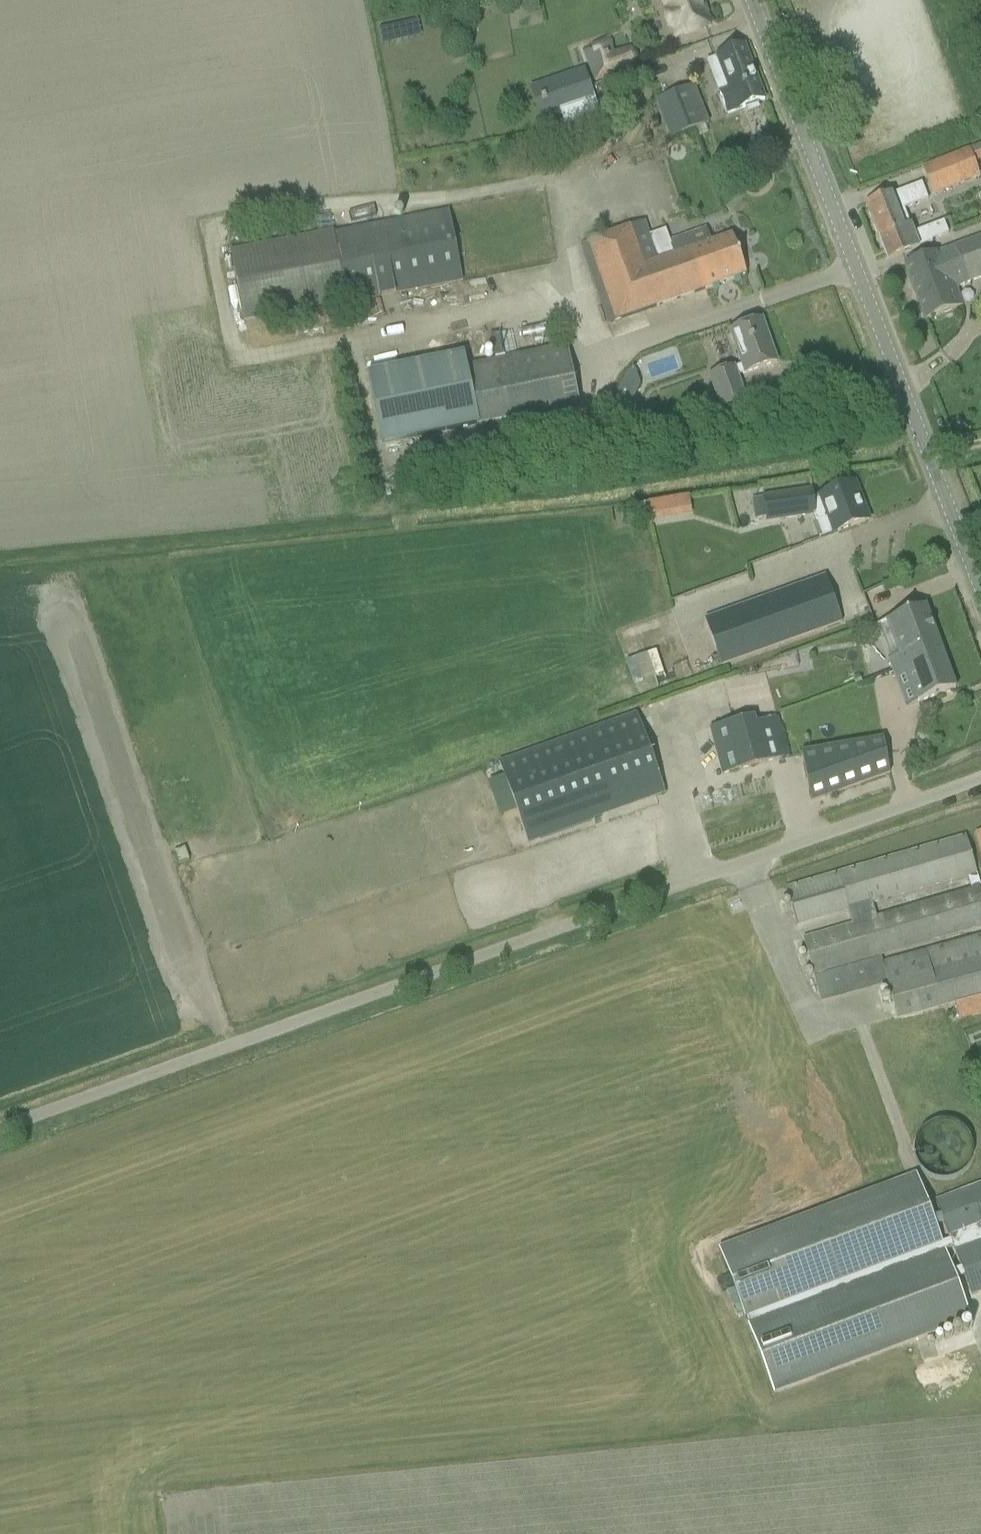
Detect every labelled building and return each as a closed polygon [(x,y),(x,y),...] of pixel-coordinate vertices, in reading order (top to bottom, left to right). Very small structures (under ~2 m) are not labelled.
[(695,0),(660,0),(675,38),(679,37),(684,37),(689,35),(693,34),(697,32),(701,30),(705,27),(709,25),(701,16),(704,13),(700,2),(695,2),(695,0)] [(607,79),(637,68),(630,46),(614,52),(610,38),(590,44),(590,47),(581,51),(594,83),(607,78),(607,79)] [(715,57),(728,90),(718,94),(726,114),(743,107),(746,114),(757,110),(755,103),(762,100),(742,47),(715,57)] [(583,68),(539,84),(551,117),(594,102),(583,68)] [(692,86),(653,101),(668,139),(706,124),(692,86)] [(933,195),(979,177),(975,163),(980,161),(980,145),(922,167),(933,195)] [(874,233),(905,221),(901,208),(927,198),(922,183),(864,205),(874,233)] [(462,282),(448,211),(333,232),(333,231),(230,250),(243,322),(345,302),(346,304),(462,282)] [(608,325),(621,320),(644,311),(744,275),(730,236),(710,243),(705,229),(670,242),(666,229),(649,236),(643,221),(593,239),(593,240),(580,245),(608,325)] [(905,221),(874,233),(885,260),(919,248),(918,247),(930,243),(929,239),(946,232),(942,223),(914,233),(910,224),(907,225),(905,221)] [(904,266),(925,321),(963,307),(956,288),(980,278),(980,236),(904,266)] [(744,401),(736,377),(775,363),(761,321),(728,332),(740,367),(733,370),(733,368),(708,377),(719,409),(744,401)] [(566,344),(465,364),(463,354),(368,374),(382,444),(478,424),(478,427),(578,405),(566,344)] [(624,375),(608,412),(615,415),(628,411),(639,386),(633,367),(624,375)] [(863,510),(853,484),(834,491),(818,497),(813,499),(811,487),(761,495),(762,499),(751,500),(753,520),(764,519),(764,521),(812,514),(813,520),(819,522),(827,518),(833,534),(845,529),(863,522),(859,512),(863,510)] [(688,496),(646,502),(649,521),(691,515),(688,496)] [(702,619),(719,666),(841,622),(824,575),(702,619)] [(887,659),(894,679),(906,675),(916,703),(917,703),(954,689),(924,607),(886,621),(899,655),(887,659)] [(496,761),(526,843),(664,793),(635,711),(496,761)] [(753,716),(707,728),(719,775),(786,757),(776,718),(755,723),(753,716)] [(888,774),(882,740),(801,754),(809,803),(888,774)] [(881,961),(880,957),(980,927),(980,895),(964,837),(785,891),(796,926),(847,911),(850,923),(801,938),(820,1002),(885,985),(896,1022),(954,1005),(958,1020),(980,1014),(980,934),(881,961)] [(932,1218),(914,1172),(905,1176),(862,1192),(716,1247),(732,1289),(725,1291),(734,1316),(741,1314),(742,1319),(748,1317),(750,1322),(747,1324),(774,1393),(896,1347),(915,1340),(970,1319),(944,1252),(951,1249),(971,1297),(980,1293),(980,1183),(934,1201),(939,1216),(932,1218)]
